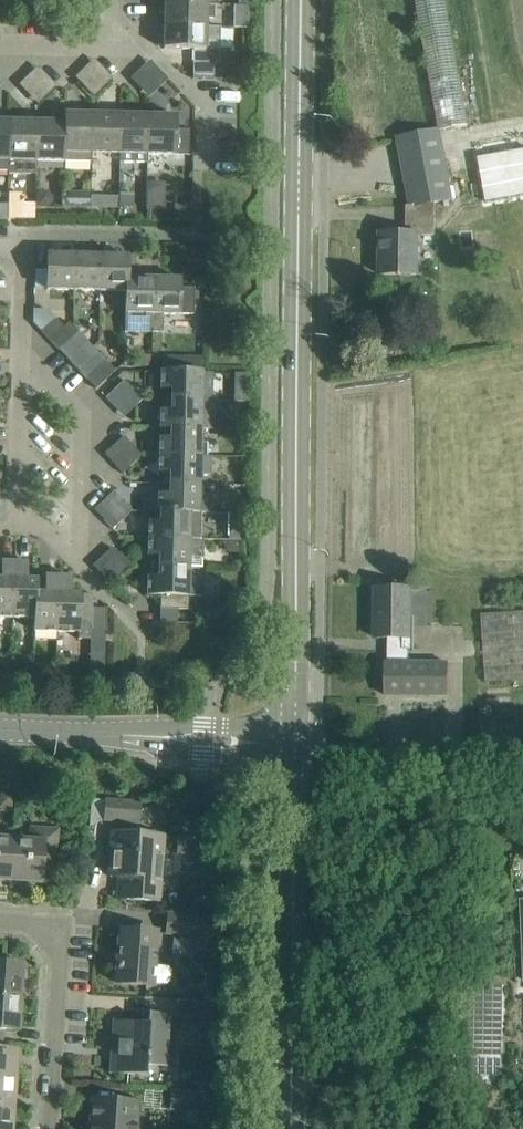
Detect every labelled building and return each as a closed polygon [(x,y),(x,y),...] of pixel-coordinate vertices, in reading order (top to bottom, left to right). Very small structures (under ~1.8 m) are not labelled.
[(439,130),(440,131),(469,125),(446,0),(416,0),(439,130)] [(159,25),(159,26),(206,27),(206,26),(207,19),(214,19),(214,5),(207,5),(159,4),(159,13),(165,14),(164,25),(159,25)] [(247,29),(248,6),(239,6),(234,6),(234,28),(247,29)] [(220,63),(221,27),(206,26),(206,27),(159,26),(159,46),(164,46),(164,49),(194,49),(193,75),(214,76),(214,63),(220,63)] [(113,76),(95,58),(75,78),(94,96),(113,76)] [(168,78),(150,60),(130,79),(149,98),(168,78)] [(58,85),(40,66),(20,86),(38,104),(58,85)] [(36,161),(64,161),(65,114),(64,113),(64,128),(55,128),(55,122),(37,122),(36,161)] [(65,114),(64,161),(92,162),(92,153),(93,114),(92,114),(92,120),(83,119),(83,114),(65,114)] [(92,153),(120,154),(121,115),(120,115),(120,120),(111,120),(111,115),(93,114),(92,153)] [(139,115),(121,115),(120,154),(120,163),(147,163),(148,155),(148,121),(139,121),(139,115)] [(148,115),(148,121),(148,155),(189,155),(190,130),(177,129),(177,116),(148,115)] [(8,172),(9,121),(8,121),(8,127),(0,127),(0,172),(8,172)] [(36,161),(37,122),(36,122),(36,127),(27,127),(27,122),(9,121),(8,172),(8,175),(36,175),(36,161)] [(448,174),(440,131),(439,130),(398,138),(411,206),(407,206),(406,234),(384,234),(384,251),(380,251),(380,274),(402,275),(418,275),(418,233),(436,234),(436,202),(466,196),(463,182),(455,184),(453,173),(448,174)] [(477,156),(485,198),(522,191),(522,147),(477,156)] [(147,209),(147,210),(164,210),(165,185),(147,184),(147,209)] [(91,185),(91,192),(90,207),(118,208),(119,196),(100,195),(100,185),(91,185)] [(119,196),(118,208),(132,209),(133,186),(119,186),(119,196)] [(13,208),(36,208),(36,191),(36,190),(26,189),(26,200),(14,200),(13,208)] [(48,192),(36,191),(36,208),(53,209),(53,198),(48,192)] [(90,207),(91,192),(65,192),(65,207),(90,207)] [(73,290),(74,255),(47,254),(46,290),(73,290)] [(73,290),(100,291),(101,255),(74,255),(73,290)] [(126,292),(127,256),(101,255),(100,291),(126,292)] [(128,256),(127,256),(126,292),(125,332),(152,333),(152,314),(153,278),(127,278),(128,256)] [(180,279),(153,278),(152,314),(152,333),(163,333),(163,314),(193,315),(194,289),(180,288),(180,279)] [(33,309),(33,322),(42,332),(56,319),(47,309),(33,309)] [(79,332),(69,322),(64,327),(56,319),(42,332),(59,350),(79,332)] [(59,350),(69,360),(88,342),(79,332),(59,350)] [(69,360),(78,370),(97,351),(88,342),(69,360)] [(106,361),(97,351),(78,370),(87,379),(106,361)] [(150,366),(151,355),(138,355),(138,366),(150,366)] [(115,371),(106,361),(87,379),(96,389),(115,371)] [(166,399),(166,400),(213,401),(213,374),(202,374),(202,373),(161,372),(161,389),(171,389),(171,399),(166,399)] [(235,374),(235,402),(250,403),(251,374),(235,374)] [(143,398),(124,380),(104,400),(123,418),(143,398)] [(160,428),(201,429),(217,429),(217,401),(213,401),(166,400),(166,401),(171,401),(171,411),(160,411),(160,428)] [(160,439),(159,456),(207,457),(207,444),(201,443),(201,429),(160,428),(170,429),(170,439),(160,439)] [(142,453),(123,435),(104,454),(122,473),(142,453)] [(207,457),(159,456),(159,472),(169,473),(169,483),(164,483),(164,484),(169,484),(200,484),(200,474),(211,475),(211,457),(207,457)] [(211,513),(212,495),(200,495),(200,484),(169,484),(169,495),(158,495),(158,512),(160,512),(160,511),(202,512),(202,513),(211,513)] [(106,498),(115,508),(122,501),(113,491),(106,498)] [(132,511),(122,501),(115,508),(103,519),(112,529),(132,511)] [(201,541),(202,513),(202,512),(160,511),(160,512),(159,523),(149,522),(148,539),(201,541)] [(229,537),(242,537),(242,513),(229,513),(229,537)] [(153,566),(153,567),(202,568),(202,559),(204,559),(204,541),(201,541),(148,539),(148,556),(159,556),(158,566),(153,566)] [(131,563),(113,545),(93,565),(112,583),(131,563)] [(13,617),(14,562),(2,562),(1,579),(0,579),(0,617),(13,617)] [(27,562),(14,562),(13,617),(34,618),(34,631),(35,631),(36,580),(26,580),(27,562)] [(202,577),(202,568),(153,567),(153,568),(158,568),(158,578),(147,578),(147,595),(160,595),(160,609),(188,609),(188,596),(205,596),(205,577),(202,577)] [(37,580),(36,580),(35,631),(57,632),(58,577),(46,576),(45,594),(36,593),(37,580)] [(92,630),(93,595),(70,594),(71,577),(58,577),(57,632),(78,632),(78,639),(105,640),(105,631),(92,630)] [(409,590),(399,590),(377,589),(377,591),(379,591),(378,618),(376,618),(376,638),(388,638),(388,662),(386,662),(385,695),(447,696),(447,662),(403,661),(404,638),(409,638),(409,590)] [(522,677),(522,610),(483,612),(487,679),(522,677)] [(21,674),(33,674),(33,662),(33,658),(21,659),(21,674)] [(12,661),(0,661),(0,674),(12,674),(12,661)] [(47,661),(33,662),(33,674),(47,673),(47,661)] [(93,829),(104,820),(139,823),(141,803),(105,800),(105,802),(92,801),(91,813),(85,812),(84,825),(90,826),(93,829)] [(12,840),(10,880),(41,882),(42,869),(55,870),(57,830),(31,829),(30,842),(12,840)] [(121,886),(117,886),(116,899),(159,902),(164,836),(112,832),(109,876),(122,877),(121,886)] [(10,880),(12,840),(0,840),(0,879),(10,880)] [(219,919),(197,917),(168,915),(167,933),(199,935),(198,951),(216,952),(219,919)] [(156,932),(142,931),(120,929),(116,983),(152,986),(152,983),(166,984),(170,980),(171,970),(168,966),(154,965),(156,932)] [(20,998),(22,965),(0,964),(0,997),(20,998)] [(20,998),(0,997),(0,1044),(1,1044),(2,1030),(18,1032),(20,998)] [(166,1066),(170,1015),(149,1013),(148,1024),(114,1021),(110,1073),(145,1075),(146,1065),(166,1066)] [(14,1079),(16,1052),(0,1050),(0,1078),(14,1079)] [(12,1107),(14,1079),(0,1078),(0,1106),(12,1107)] [(193,1079),(192,1092),(205,1093),(206,1080),(193,1079)] [(115,1100),(93,1099),(91,1128),(135,1128),(137,1102),(115,1100)] [(12,1107),(0,1106),(0,1128),(11,1128),(12,1107)]
